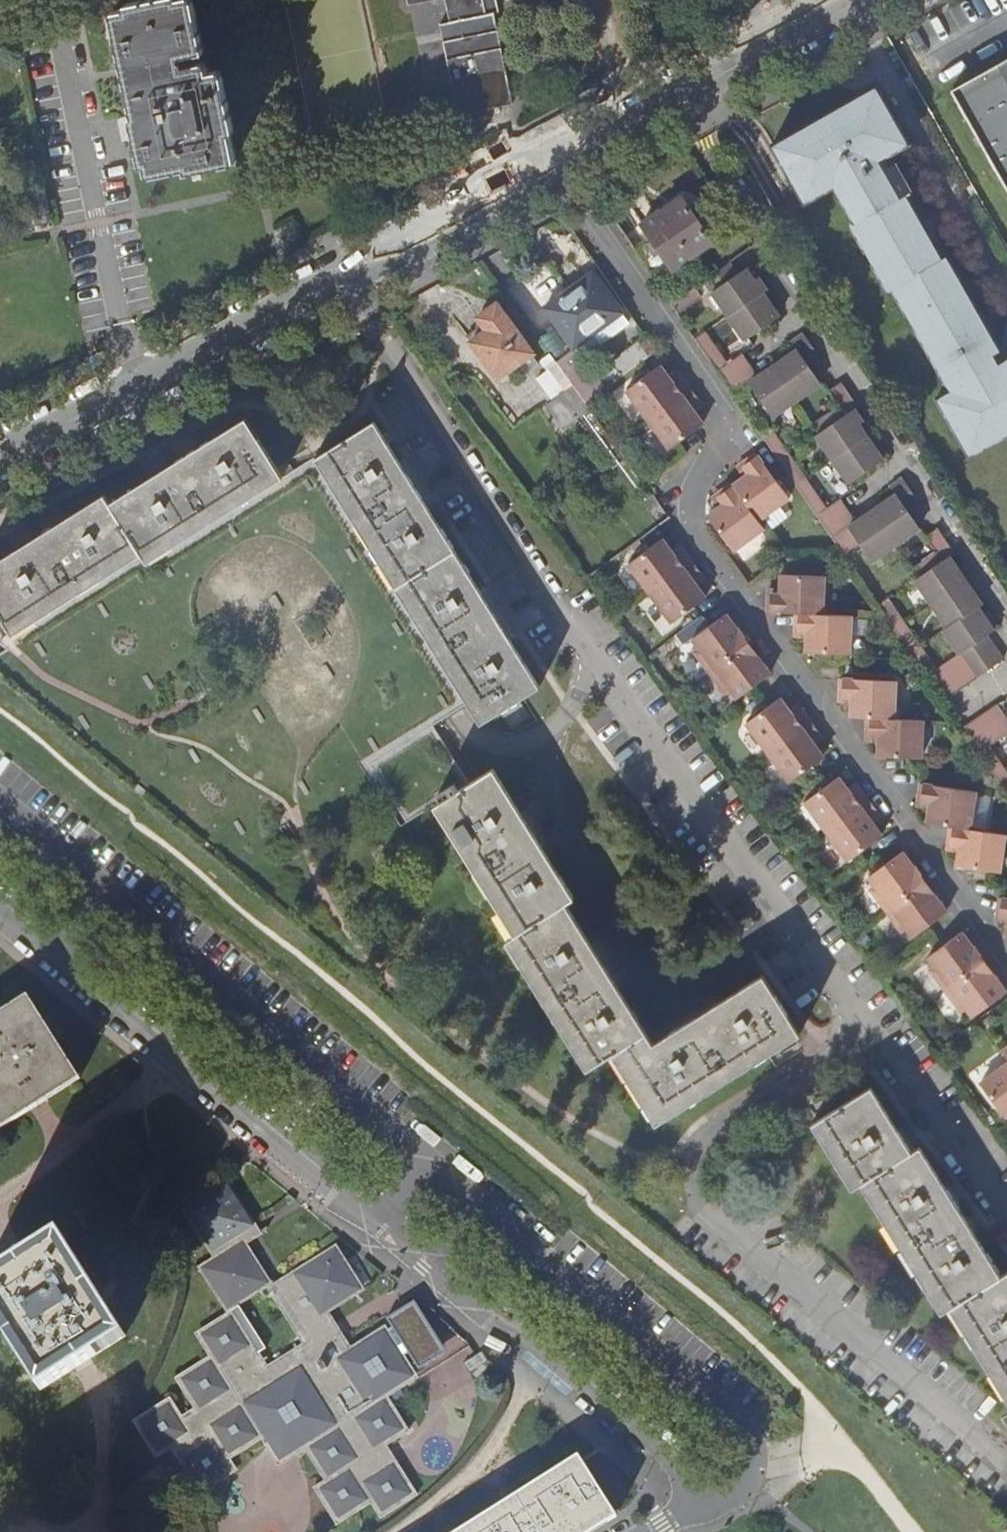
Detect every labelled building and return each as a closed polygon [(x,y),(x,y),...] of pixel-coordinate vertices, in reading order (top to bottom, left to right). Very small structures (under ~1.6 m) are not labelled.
[(111,12),(133,116),(132,116),(142,166),(145,165),(148,176),(184,168),(185,172),(236,162),(230,133),(235,132),(221,69),(208,71),(205,62),(197,63),(194,54),(203,51),(192,0),(145,0),(123,5),(124,9),(111,12)] [(449,22),(439,25),(459,115),(513,103),(494,13),(485,15),(482,0),(445,0),(449,22)] [(485,15),(494,13),(498,12),(495,0),(482,0),(485,15)] [(954,91),(1006,185),(1006,60),(954,91)] [(806,201),(835,185),(856,224),(853,226),(868,253),(876,249),(882,260),(874,265),(890,292),(895,289),(909,316),(917,312),(923,323),(915,327),(952,392),(940,399),(972,457),(1006,437),(1006,359),(1005,361),(998,364),(993,354),(999,350),(968,296),(958,301),(952,290),(962,285),(944,252),(940,254),(928,233),(916,240),(910,227),(921,221),(906,194),(910,193),(894,165),(887,169),(881,158),(888,153),(907,143),(877,90),(852,104),(850,102),(816,121),(819,128),(810,132),(807,126),(774,144),(806,201)] [(816,121),(807,126),(810,132),(819,128),(816,121)] [(887,169),(894,165),(888,153),(881,158),(887,169)] [(679,198),(640,225),(669,269),(709,243),(700,230),(708,225),(696,205),(687,211),(679,198)] [(928,233),(921,221),(910,227),(916,240),(928,233)] [(730,265),(703,284),(744,342),(780,317),(775,310),(781,305),(772,292),(770,294),(763,283),(759,286),(755,281),(746,268),(737,275),(730,265)] [(590,272),(541,306),(571,347),(572,346),(619,314),(590,272)] [(968,296),(962,285),(952,290),(958,301),(968,296)] [(529,352),(492,302),(473,316),(479,324),(463,335),(494,377),(510,366),(526,354),(527,353),(529,352)] [(619,314),(572,346),(579,355),(625,323),(619,314)] [(553,323),(541,332),(558,355),(570,347),(553,323)] [(704,334),(694,341),(733,396),(750,385),(772,417),(820,383),(809,368),(821,359),(804,334),(791,344),(796,352),(759,378),(742,354),(726,365),(704,334)] [(1005,361),(999,350),(993,354),(998,364),(1005,361)] [(585,406),(545,352),(535,359),(543,370),(532,378),(548,399),(542,403),(560,428),(573,419),(587,409),(585,406)] [(526,354),(510,366),(516,374),(533,362),(527,353),(526,354)] [(659,368),(625,393),(646,422),(689,391),(680,379),(672,385),(667,379),(659,368)] [(675,373),(667,379),(672,385),(680,379),(675,373)] [(818,432),(814,434),(846,480),(885,453),(879,444),(875,447),(871,440),(862,427),(858,423),(863,419),(855,408),(859,406),(841,381),(829,389),(838,403),(811,421),(818,432)] [(689,391),(646,422),(669,453),(704,428),(694,416),(690,410),(698,404),(689,391)] [(702,410),(698,404),(690,410),(694,416),(702,410)] [(592,416),(587,409),(573,419),(637,506),(651,496),(592,416)] [(866,424),(863,419),(858,423),(862,427),(866,424)] [(0,566),(0,620),(13,640),(141,559),(145,566),(281,481),(244,421),(107,508),(103,501),(0,566)] [(539,688),(372,425),(312,462),(480,726),(500,713),(511,729),(529,718),(518,701),(539,688)] [(771,427),(760,435),(843,554),(859,543),(871,559),(919,526),(908,510),(920,501),(903,476),(890,485),(896,493),(856,520),(838,496),(825,505),(771,427)] [(732,487),(758,523),(789,500),(756,454),(744,464),(751,473),(744,478),(732,487)] [(751,473),(744,464),(737,468),(744,478),(751,473)] [(732,554),(764,531),(758,523),(732,487),(731,485),(718,495),(725,505),(718,509),(707,517),(732,554)] [(725,505),(718,495),(712,500),(718,509),(725,505)] [(888,596),(877,603),(944,701),(1005,660),(988,635),(997,629),(988,617),(985,619),(980,613),(976,606),(981,603),(949,558),(955,553),(937,528),(925,536),(935,550),(910,567),(917,577),(913,579),(946,627),(941,630),(957,653),(937,667),(888,596)] [(625,565),(647,594),(690,563),(682,551),(673,557),(668,550),(660,539),(625,565)] [(668,550),(673,557),(682,551),(676,544),(668,550)] [(690,563),(647,594),(669,624),(703,598),(696,588),(691,582),(700,576),(690,563)] [(824,576),(780,573),(779,586),(778,595),(767,594),(766,609),(794,611),(822,613),(824,576)] [(704,581),(700,576),(691,582),(696,588),(704,581)] [(768,585),(767,594),(778,595),(779,586),(768,585)] [(980,613),(985,619),(988,617),(997,629),(1000,627),(987,609),(980,613)] [(822,613),(794,611),(792,627),(805,628),(804,636),(803,649),(847,653),(850,615),(822,613)] [(691,654),(707,674),(747,645),(749,643),(738,628),(736,629),(725,614),(689,640),(696,650),(691,654)] [(805,628),(792,627),(792,635),(804,636),(805,628)] [(747,645),(707,674),(722,694),(727,691),(734,699),(769,674),(747,645)] [(896,682),(840,679),(839,695),(851,695),(851,704),(850,718),(866,718),(894,720),(896,682)] [(851,695),(839,695),(838,703),(851,704),(851,695)] [(744,724),(765,753),(808,721),(799,709),(792,715),(787,708),(779,698),(744,724)] [(962,728),(1006,792),(1006,764),(994,745),(1006,736),(1006,711),(1001,702),(962,728)] [(787,708),(792,715),(799,709),(794,703),(787,708)] [(866,718),(865,734),(877,735),(876,742),(876,757),(920,760),(922,722),(894,720),(866,718)] [(808,721),(765,753),(787,782),(822,755),(814,745),(810,739),(817,733),(808,721)] [(822,739),(817,733),(810,739),(814,745),(822,739)] [(575,901),(493,772),(458,795),(454,788),(437,799),(441,805),(433,810),(516,940),(508,946),(589,1072),(614,1056),(659,1126),(802,1034),(765,975),(656,1045),(567,906),(575,901)] [(802,801),(825,831),(867,800),(859,788),(851,794),(846,787),(837,775),(802,801)] [(854,781),(846,787),(851,794),(859,788),(854,781)] [(977,793),(920,785),(918,800),(930,802),(929,809),(926,824),(950,827),(971,831),(977,793)] [(867,800),(825,831),(846,861),(881,835),(868,817),(876,811),(867,800)] [(930,802),(918,800),(917,808),(929,809),(930,802)] [(868,817),(873,823),(881,818),(876,811),(868,817)] [(950,827),(948,844),(961,846),(960,854),(958,868),(1002,875),(1006,847),(1006,837),(971,831),(950,827)] [(961,846),(948,844),(946,852),(960,854),(961,846)] [(867,890),(883,911),(923,881),(925,879),(915,866),(913,868),(900,851),(866,877),(873,885),(867,890)] [(923,881),(883,911),(899,931),(904,927),(911,936),(945,910),(923,881)] [(998,897),(996,912),(1006,914),(1006,922),(1004,937),(1006,937),(1006,898),(998,897)] [(1006,914),(996,912),(995,921),(1006,922),(1006,914)] [(928,970),(944,991),(984,962),(986,960),(975,946),(973,948),(960,931),(926,956),(934,966),(928,970)] [(984,962),(944,991),(959,1012),(965,1008),(972,1017),(1006,991),(984,962)] [(31,1109),(79,1079),(27,995),(0,1012),(0,1128),(31,1109)] [(979,1082),(1005,1116),(1006,1115),(1006,1062),(979,1082)] [(872,1088),(813,1125),(855,1190),(863,1186),(943,1316),(950,1311),(1006,1399),(1006,1274),(1000,1278),(922,1146),(914,1151),(872,1088)] [(190,1209),(215,1250),(242,1234),(255,1225),(229,1184),(190,1209)] [(242,1234),(215,1250),(220,1258),(246,1242),(242,1234)] [(0,1277),(0,1327),(41,1392),(79,1368),(125,1339),(61,1238),(23,1262),(0,1277)] [(246,1242),(220,1258),(205,1267),(230,1308),(272,1282),(246,1242)] [(234,1313),(200,1333),(214,1357),(179,1379),(198,1410),(184,1418),(173,1400),(138,1422),(159,1457),(184,1441),(191,1452),(180,1459),(201,1494),(237,1472),(230,1462),(264,1441),(278,1462),(303,1447),(324,1480),(313,1487),(335,1522),(369,1501),(378,1516),(412,1494),(391,1460),(386,1463),(376,1448),(381,1446),(383,1449),(396,1441),(394,1437),(406,1430),(389,1402),(400,1395),(396,1388),(416,1376),(386,1327),(351,1349),(328,1311),(346,1300),(349,1306),(359,1300),(355,1294),(365,1288),(340,1248),(301,1272),(300,1270),(291,1276),(294,1281),(287,1286),(283,1281),(273,1287),(310,1345),(270,1370),(234,1313)] [(291,1276),(283,1281),(287,1286),(294,1281),(291,1276)] [(469,1531),(576,1531),(610,1511),(579,1462),(469,1531)]
